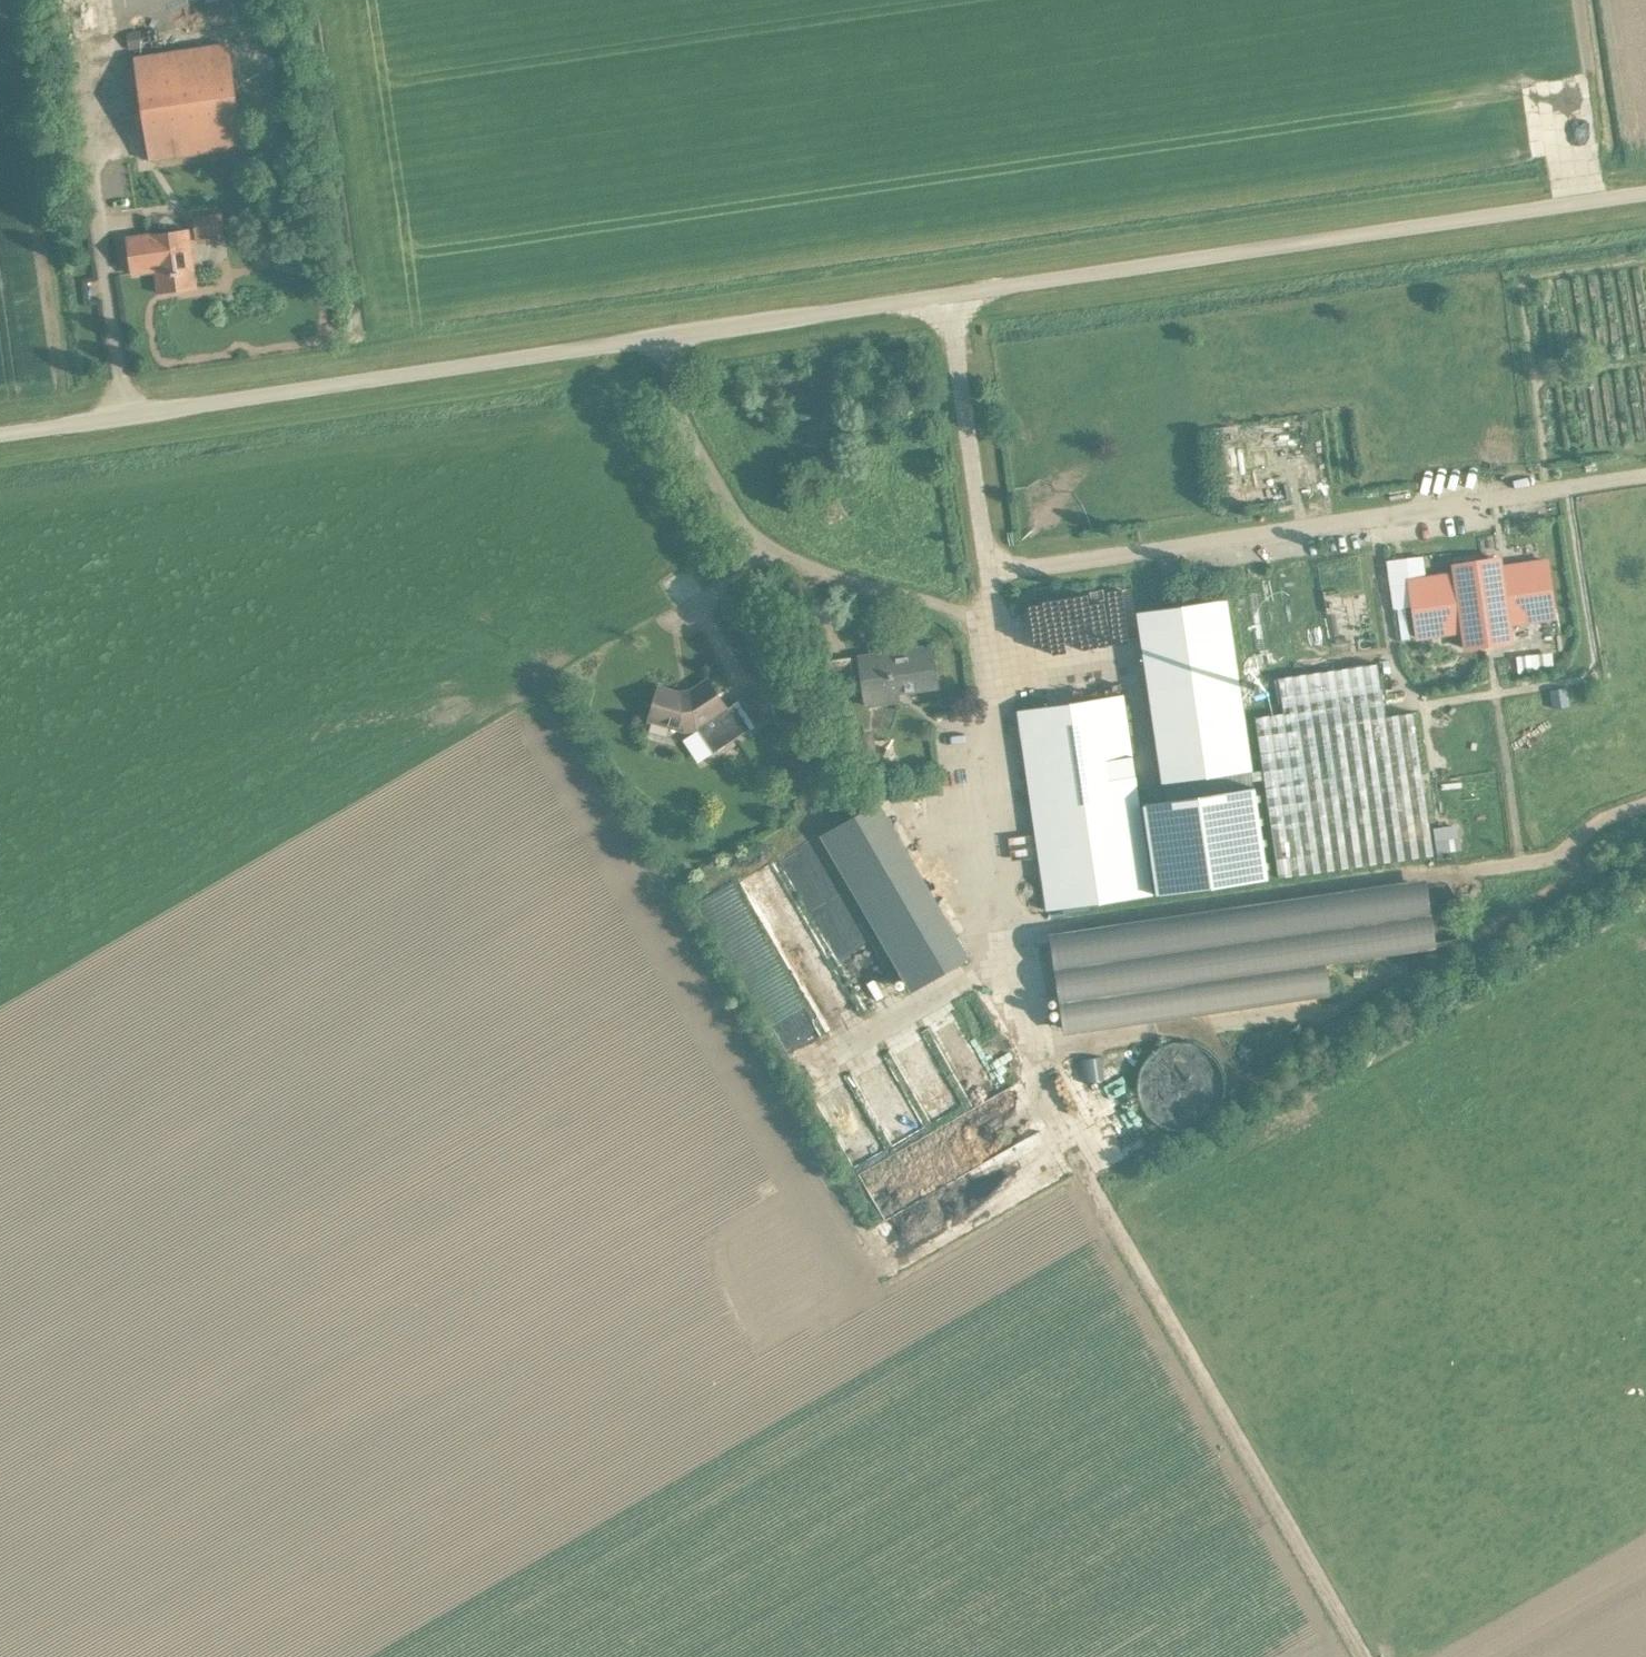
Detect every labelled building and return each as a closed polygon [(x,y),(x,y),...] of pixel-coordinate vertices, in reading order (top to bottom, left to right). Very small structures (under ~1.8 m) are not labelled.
[(134,58),(150,160),(241,147),(226,45),(134,58)] [(204,250),(234,244),(229,221),(200,226),(204,250)] [(129,238),(129,239),(133,265),(140,263),(141,273),(155,271),(158,292),(157,292),(157,293),(197,288),(196,286),(195,287),(187,231),(189,231),(189,229),(129,238)] [(1553,617),(1545,561),(1500,568),(1499,559),(1452,566),(1454,575),(1409,581),(1417,637),(1462,631),(1465,648),(1511,641),(1508,624),(1553,617)] [(1073,582),(1058,584),(1061,602),(1076,600),(1073,582)] [(1334,583),(1233,598),(1244,673),(1345,658),(1334,583)] [(1249,767),(1225,599),(1136,612),(1160,780),(1249,767)] [(858,658),(858,659),(852,660),(853,672),(860,671),(861,680),(864,705),(896,700),(895,692),(935,686),(934,669),(930,647),(858,658)] [(1277,679),(1282,714),(1254,718),(1277,877),(1433,855),(1413,713),(1384,717),(1377,664),(1277,679)] [(695,730),(726,709),(707,679),(689,691),(678,693),(658,687),(647,721),(683,731),(695,730)] [(1566,689),(1549,691),(1552,709),(1569,706),(1566,689)] [(1016,711),(1019,733),(1045,910),(1150,895),(1125,717),(1122,696),(1016,711)] [(711,740),(724,759),(752,739),(738,720),(711,740)] [(1139,806),(1154,897),(1266,879),(1252,788),(1139,806)] [(870,808),(820,838),(831,857),(881,827),(889,823),(877,804),(870,808)] [(1352,958),(1445,916),(1422,866),(1329,909),(1352,958)] [(1295,911),(1218,948),(1231,975),(1251,965),(1260,983),(1238,993),(1252,1024),(1335,984),(1317,947),(1313,949),(1295,911)] [(1198,931),(1121,968),(1135,998),(1181,976),(1194,1003),(1216,992),(1201,961),(1210,957),(1198,931)] [(1075,1027),(1070,995),(1081,993),(1073,939),(1051,942),(1063,1029),(1075,1027)] [(1170,999),(1172,1016),(1188,1015),(1186,998),(1170,999)]
